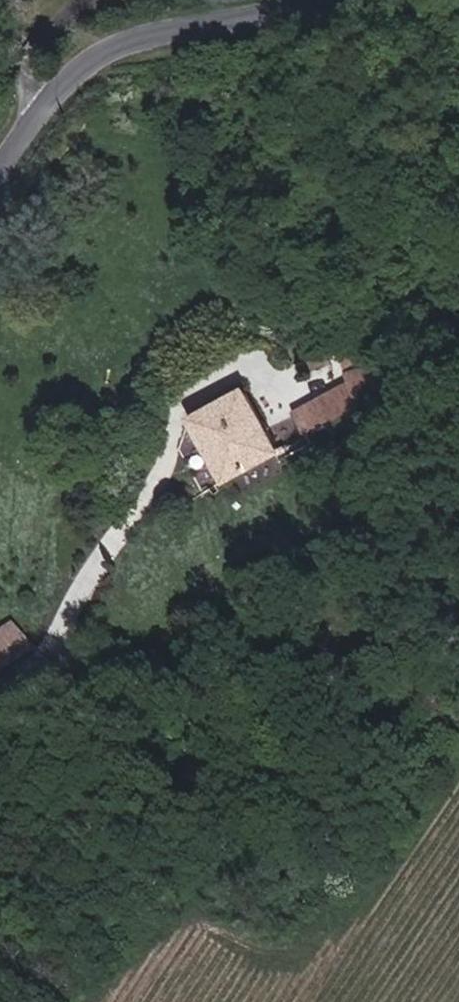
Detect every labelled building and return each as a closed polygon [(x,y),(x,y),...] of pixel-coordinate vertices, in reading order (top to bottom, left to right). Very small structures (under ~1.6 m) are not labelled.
[(4,13),(16,0),(0,0),(0,9),(4,13)] [(358,347),(338,355),(359,409),(400,391),(386,358),(368,367),(358,347)] [(280,452),(272,434),(250,386),(196,415),(227,477),(280,452)] [(272,434),(280,452),(297,442),(289,427),(272,434)]
